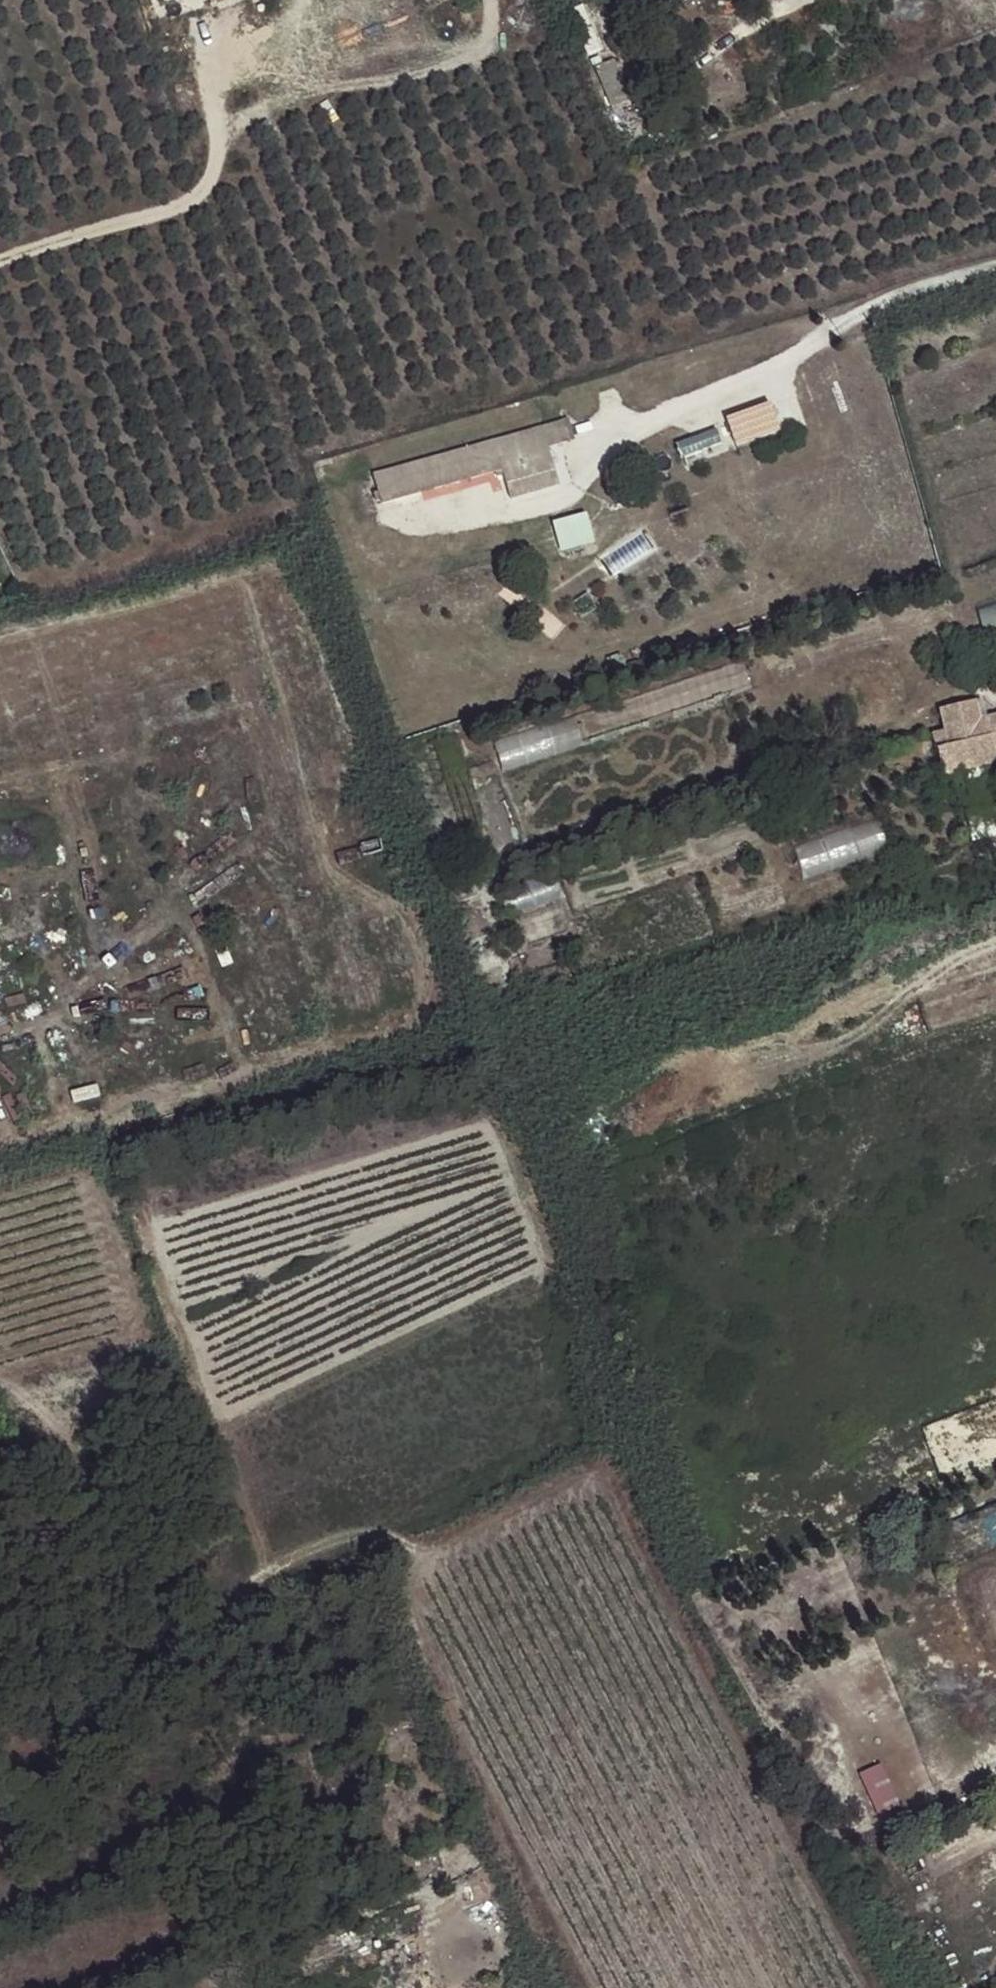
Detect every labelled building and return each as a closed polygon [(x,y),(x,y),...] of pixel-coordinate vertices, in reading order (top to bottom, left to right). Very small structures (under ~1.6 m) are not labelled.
[(726,418),(730,428),(774,413),(770,402),(726,418)] [(774,413),(730,428),(735,444),(781,430),(774,413)] [(541,426),(372,474),(381,504),(500,471),(509,500),(559,485),(541,426)] [(686,459),(729,449),(723,428),(681,438),(686,459)] [(562,547),(597,541),(591,511),(557,517),(562,547)] [(984,741),(980,723),(975,705),(944,712),(953,749),(942,751),(947,772),(964,768),(966,774),(995,767),(995,738),(984,741)] [(980,723),(984,741),(995,738),(995,719),(980,723)] [(498,734),(503,763),(556,754),(551,725),(498,734)] [(949,779),(966,774),(964,768),(947,772),(949,779)] [(892,848),(884,818),(796,840),(804,871),(892,848)] [(885,1760),(863,1770),(879,1809),(902,1799),(885,1760)]
